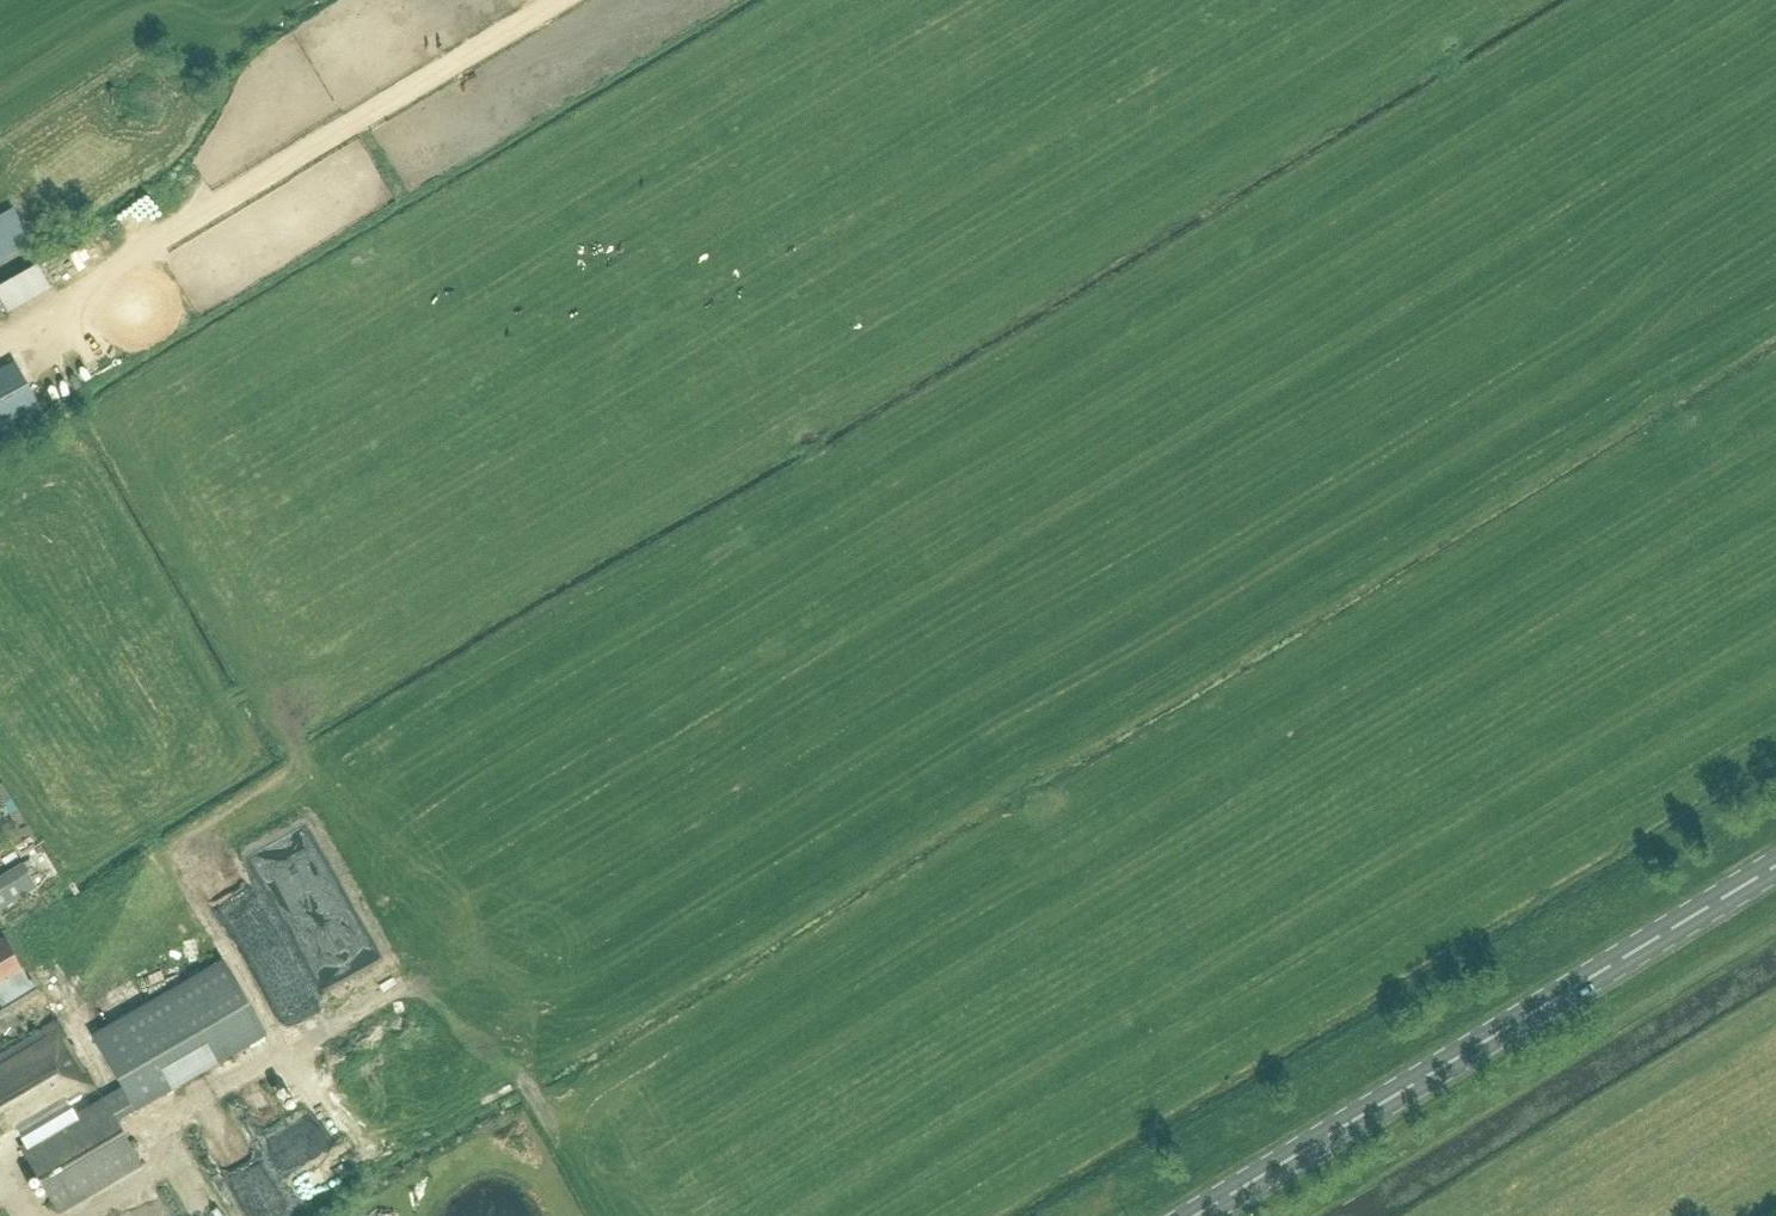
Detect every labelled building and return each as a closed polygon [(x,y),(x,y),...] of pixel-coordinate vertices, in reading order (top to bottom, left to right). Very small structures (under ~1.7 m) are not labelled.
[(6,303),(94,260),(82,236),(0,275),(0,291),(6,303)] [(36,404),(13,362),(0,368),(0,424),(36,404)] [(36,886),(21,862),(0,875),(0,909),(36,886)] [(2,938),(0,939),(0,979),(19,968),(2,938)] [(140,1165),(114,1120),(264,1034),(220,959),(90,1035),(120,1087),(101,1098),(37,1135),(30,1123),(93,1087),(55,1022),(0,1054),(0,1132),(12,1125),(15,1129),(15,1130),(23,1143),(19,1146),(57,1213),(140,1165)] [(291,988),(281,993),(294,1018),(304,1012),(291,988)] [(244,1215),(269,1215),(287,1207),(239,1113),(201,1133),(244,1215)] [(296,1167),(301,1183),(315,1179),(310,1163),(296,1167)]
